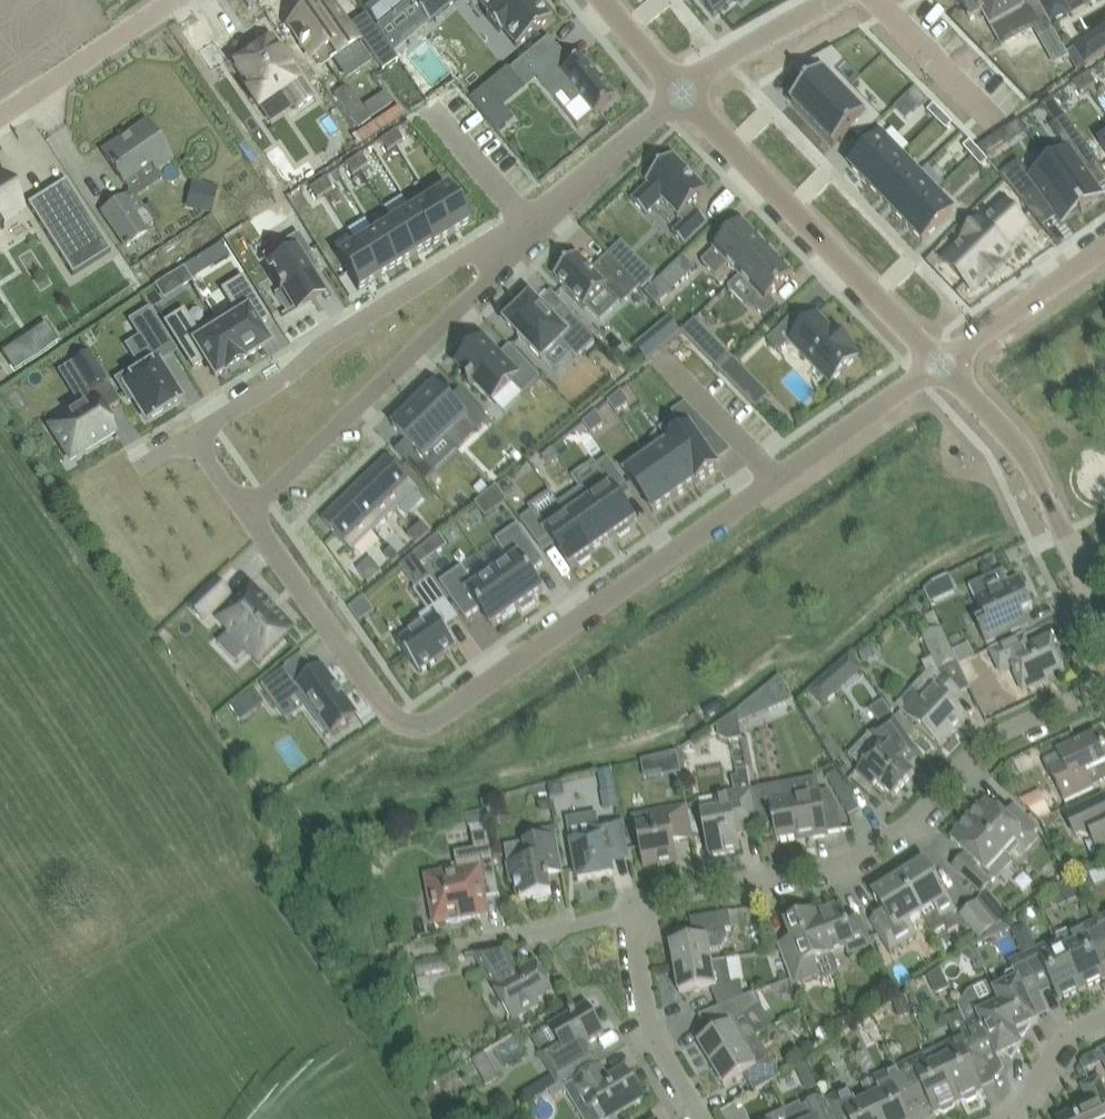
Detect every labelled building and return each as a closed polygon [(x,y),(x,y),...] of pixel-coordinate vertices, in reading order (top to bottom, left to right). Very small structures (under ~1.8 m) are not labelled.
[(291,11),(287,13),(290,17),(294,14),(301,26),(307,21),(315,32),(346,12),(338,0),(284,0),(291,11)] [(360,27),(371,20),(357,0),(341,0),(360,27)] [(395,8),(405,0),(389,0),(395,8)] [(430,23),(458,0),(410,0),(430,23)] [(489,14),(486,17),(499,33),(503,30),(504,32),(517,47),(551,18),(542,8),(537,2),(539,0),(477,0),(489,14)] [(715,17),(735,0),(737,3),(740,0),(700,0),(715,17)] [(972,22),(981,17),(982,18),(985,16),(992,27),(1002,46),(1003,45),(1003,44),(1034,27),(1042,41),(1056,33),(1052,25),(1037,0),(1024,0),(1022,1),(1022,0),(960,0),(972,22)] [(1052,25),(1053,25),(1052,23),(1070,13),(1071,12),(1064,0),(1037,0),(1052,25)] [(410,1),(377,28),(394,53),(429,24),(410,1)] [(714,27),(718,35),(740,25),(736,17),(714,27)] [(1073,46),(1085,64),(1104,51),(1104,24),(1073,46)] [(548,37),(521,59),(556,101),(563,94),(573,106),(582,99),(596,115),(617,98),(581,56),(571,64),(548,37)] [(270,38),(233,64),(249,87),(246,90),(258,107),(285,89),(298,107),(311,98),(270,38)] [(465,58),(479,79),(509,61),(495,39),(465,58)] [(895,75),(868,43),(862,47),(902,94),(927,72),(915,58),(895,75)] [(808,86),(792,102),(800,110),(797,113),(811,127),(852,87),(836,71),(846,62),(834,49),(794,72),(808,86)] [(1090,74),(1082,80),(1089,90),(1097,85),(1090,74)] [(1082,80),(1074,85),(1081,95),(1089,90),(1082,80)] [(498,133),(513,120),(503,107),(485,85),(469,99),(498,133)] [(852,87),(811,127),(824,141),(827,138),(835,146),(851,131),(860,141),(883,119),(852,87)] [(928,99),(916,87),(904,99),(915,112),(928,99)] [(297,113),(312,139),(290,151),(304,175),(403,119),(397,107),(348,135),(326,97),(297,113)] [(1053,99),(1043,106),(1056,124),(1052,127),(1072,155),(1053,168),(1082,209),(1084,212),(1104,198),(1086,173),(1099,164),(1053,99)] [(935,106),(928,112),(938,122),(944,115),(935,106)] [(944,115),(938,122),(947,131),(954,124),(944,115)] [(103,152),(115,171),(124,183),(151,164),(156,170),(172,160),(147,122),(103,152)] [(396,131),(388,136),(395,146),(403,141),(396,131)] [(1001,134),(978,149),(980,152),(988,160),(1009,146),(1001,134)] [(388,136),(380,141),(387,152),(395,146),(388,136)] [(883,138),(852,168),(870,187),(901,157),(883,138)] [(971,142),(964,148),(973,158),(980,152),(978,149),(971,142)] [(980,152),(973,158),(982,168),(989,162),(988,160),(980,152)] [(361,154),(353,160),(360,170),(368,165),(361,154)] [(633,201),(648,216),(664,200),(686,223),(674,234),(686,246),(708,224),(697,212),(696,213),(692,209),(709,192),(675,157),(648,183),(650,185),(633,201)] [(901,157),(870,187),(888,205),(919,175),(901,157)] [(353,160),(345,165),(352,175),(360,170),(353,160)] [(1020,162),(1001,176),(1031,212),(1047,201),(1062,223),(1082,209),(1053,168),(1051,165),(1032,178),(1020,162)] [(4,229),(0,223),(22,209),(1,175),(0,176),(0,231),(4,229)] [(919,175),(888,205),(905,223),(936,193),(919,175)] [(325,178),(318,184),(325,194),(333,189),(325,178)] [(66,180),(28,205),(72,276),(111,251),(66,180)] [(195,181),(188,207),(212,212),(218,186),(195,181)] [(318,184),(310,189),(317,199),(325,194),(318,184)] [(446,184),(427,196),(452,235),(471,223),(446,184)] [(936,193),(905,223),(924,242),(955,212),(936,193)] [(126,249),(150,232),(125,196),(101,212),(126,249)] [(427,196),(409,208),(432,243),(434,246),(452,235),(427,196)] [(967,254),(953,267),(973,290),(995,269),(998,272),(1014,257),(1004,248),(1027,226),(1006,204),(961,247),(967,254)] [(409,208),(391,219),(414,254),(432,243),(409,208)] [(391,219),(373,231),(396,265),(414,254),(391,219)] [(744,222),(703,262),(717,277),(730,265),(741,277),(770,249),(744,222)] [(373,231),(355,242),(378,277),(396,265),(373,231)] [(355,242),(337,254),(359,289),(378,277),(355,242)] [(221,244),(206,254),(214,266),(229,257),(221,244)] [(301,244),(260,270),(288,315),(329,289),(301,244)] [(770,249),(741,277),(759,295),(751,303),(766,319),(779,306),(771,297),(795,275),(770,249)] [(567,262),(555,272),(558,276),(556,277),(586,309),(607,288),(623,305),(641,288),(632,280),(610,256),(594,272),(578,256),(569,264),(567,262)] [(684,259),(662,281),(673,292),(695,270),(684,259)] [(645,267),(632,280),(641,288),(644,292),(657,279),(645,267)] [(183,268),(172,274),(180,287),(191,280),(183,268)] [(233,307),(215,318),(241,360),(267,344),(256,327),(268,320),(243,278),(223,290),(233,307)] [(555,321),(532,298),(507,322),(544,361),(562,343),(578,359),(598,340),(567,308),(555,321)] [(150,309),(131,321),(151,355),(170,343),(171,343),(150,309)] [(183,312),(166,323),(193,366),(205,359),(216,376),(223,371),(225,374),(243,362),(241,360),(215,318),(195,331),(183,312)] [(793,318),(769,341),(781,353),(792,342),(832,384),(859,358),(855,354),(857,352),(833,328),(831,329),(818,316),(804,330),(793,318)] [(670,320),(653,334),(665,348),(681,334),(670,320)] [(696,346),(721,372),(733,359),(708,334),(696,346)] [(484,342),(459,366),(473,381),(469,384),(471,387),(475,383),(494,402),(513,385),(524,396),(542,378),(511,346),(499,358),(484,342)] [(88,351),(71,361),(88,389),(106,379),(88,351)] [(182,400),(159,362),(120,387),(130,402),(134,399),(148,421),(182,400)] [(745,370),(732,383),(744,396),(757,383),(745,370)] [(437,389),(417,409),(446,439),(462,424),(474,437),(490,421),(460,391),(449,402),(437,389)] [(622,392),(609,403),(618,414),(632,403),(622,392)] [(44,425),(68,463),(115,434),(92,396),(44,425)] [(672,442),(670,443),(698,483),(700,482),(709,476),(720,468),(717,464),(702,443),(715,433),(686,404),(673,413),(676,419),(686,432),(672,442)] [(417,409),(393,432),(422,463),(446,439),(417,409)] [(597,413),(584,424),(593,435),(607,424),(597,413)] [(650,457),(648,459),(676,498),(678,496),(697,483),(697,484),(698,483),(670,443),(669,444),(650,457)] [(558,457),(552,448),(541,457),(547,465),(558,457)] [(582,488),(607,524),(629,509),(616,490),(626,484),(607,458),(594,467),(600,475),(582,488)] [(388,459),(366,480),(396,511),(419,490),(388,459)] [(648,459),(626,474),(654,513),(676,498),(648,459)] [(366,480),(345,501),(375,532),(396,511),(366,480)] [(481,496),(489,488),(483,482),(475,490),(481,496)] [(495,489),(475,505),(486,520),(507,505),(496,488),(495,489)] [(582,488),(560,503),(586,540),(607,524),(582,488)] [(345,501),(324,522),(354,553),(375,532),(345,501)] [(586,540),(560,503),(538,519),(532,510),(519,520),(537,545),(550,536),(564,555),(586,540)] [(517,523),(495,539),(506,554),(488,566),(517,608),(519,607),(522,611),(534,602),(531,598),(543,590),(530,571),(544,561),(517,523)] [(423,524),(416,530),(424,540),(431,534),(423,524)] [(416,530),(409,536),(416,545),(417,546),(424,540),(416,530)] [(435,538),(427,545),(435,557),(448,548),(439,535),(435,538)] [(393,549),(385,555),(393,565),(401,559),(400,558),(393,549)] [(413,629),(396,642),(419,674),(456,648),(443,630),(459,618),(430,578),(422,567),(414,556),(400,567),(415,589),(413,590),(427,610),(409,623),(413,629)] [(441,580),(440,580),(466,617),(482,606),(494,624),(517,608),(488,566),(471,579),(462,565),(441,580)] [(983,596),(976,599),(982,611),(980,627),(979,627),(988,645),(1022,629),(1016,617),(1023,613),(1020,605),(1031,600),(1028,594),(1030,593),(1024,581),(1022,582),(1020,578),(1010,583),(1003,570),(977,583),(983,596)] [(934,583),(925,591),(931,603),(956,591),(949,576),(934,583)] [(218,581),(192,606),(205,620),(231,595),(218,581)] [(253,588),(220,619),(231,630),(227,633),(228,634),(232,631),(250,651),(247,654),(248,655),(251,652),(261,662),(295,631),(276,611),(278,610),(277,609),(275,611),(272,607),(274,605),(273,604),(271,606),(253,588)] [(366,597),(350,609),(362,627),(379,614),(366,597)] [(908,700),(908,710),(927,727),(944,743),(956,730),(952,727),(958,721),(962,724),(969,717),(952,701),(959,692),(947,680),(940,667),(957,659),(953,651),(943,629),(926,637),(935,656),(926,660),(932,675),(908,700)] [(1002,673),(1013,668),(1024,691),(1049,679),(1048,677),(1063,669),(1049,640),(1031,649),(1024,634),(991,651),(1002,673)] [(870,642),(859,653),(862,661),(877,665),(884,655),(882,647),(870,642)] [(969,644),(953,651),(957,659),(958,661),(960,665),(971,659),(975,657),(969,644)] [(960,665),(968,683),(980,677),(971,659),(960,665)] [(320,719),(332,736),(359,716),(324,668),(299,686),(287,668),(261,686),(275,706),(298,689),(308,701),(309,701),(321,718),(320,719)] [(831,674),(811,691),(822,704),(842,687),(831,674)] [(781,677),(765,690),(770,710),(794,700),(781,677)] [(254,689),(230,706),(240,719),(263,702),(254,689)] [(746,706),(738,712),(740,722),(747,719),(746,706)] [(883,744),(857,771),(873,788),(879,782),(894,797),(916,774),(901,760),(915,746),(895,717),(871,734),(883,744)] [(1060,756),(1047,762),(1066,802),(1094,788),(1087,773),(1104,765),(1104,748),(1098,734),(1059,753),(1060,756)] [(744,738),(743,739),(750,779),(751,779),(751,781),(756,780),(754,768),(749,738),(744,738)] [(674,753),(641,759),(644,778),(678,772),(674,753)] [(613,768),(598,771),(602,793),(618,790),(613,768)] [(836,771),(826,777),(849,816),(859,809),(836,771)] [(700,800),(688,808),(690,818),(693,836),(707,834),(707,835),(711,857),(741,852),(737,832),(760,828),(753,790),(752,791),(751,786),(752,786),(751,781),(751,779),(750,779),(742,780),(744,792),(718,797),(700,800)] [(788,784),(753,790),(760,828),(776,825),(779,841),(810,835),(811,839),(829,836),(828,834),(823,807),(838,804),(830,790),(822,792),(821,792),(821,791),(790,797),(788,784)] [(618,790),(602,793),(605,811),(621,808),(618,790)] [(1040,790),(1019,800),(1040,820),(1051,815),(1040,790)] [(1085,805),(1066,814),(1077,836),(1081,834),(1094,839),(1100,853),(1104,850),(1104,795),(1085,805)] [(550,799),(538,801),(540,808),(546,812),(553,811),(550,799)] [(968,817),(1005,853),(1016,842),(1027,851),(1039,838),(1035,834),(1040,829),(1018,809),(1009,819),(989,800),(982,807),(980,805),(968,817)] [(653,815),(634,818),(636,830),(639,829),(642,847),(646,869),(678,863),(674,842),(679,841),(679,842),(694,840),(693,836),(690,818),(688,808),(653,815)] [(597,813),(568,818),(573,843),(575,859),(579,881),(614,874),(612,862),(610,855),(629,852),(625,830),(623,822),(599,826),(597,813)] [(486,815),(467,818),(469,827),(471,826),(488,823),(486,815)] [(988,872),(1005,853),(968,817),(956,830),(959,832),(952,839),(968,854),(965,858),(969,862),(960,872),(976,887),(983,894),(993,884),(992,883),(996,879),(988,872)] [(551,881),(551,876),(549,877),(548,871),(563,868),(559,847),(556,827),(539,830),(541,840),(506,846),(512,884),(516,883),(519,900),(552,894),(550,881),(551,881)] [(443,874),(427,877),(432,905),(437,904),(440,924),(449,922),(450,924),(460,922),(460,920),(482,916),(478,896),(500,892),(489,832),(473,835),(476,850),(455,853),(457,863),(442,865),(443,874)] [(957,911),(926,862),(900,878),(923,915),(935,935),(947,927),(951,933),(960,927),(952,915),(957,911)] [(1089,872),(1077,878),(1084,893),(1096,887),(1089,872)] [(888,918),(875,926),(892,952),(919,935),(911,922),(923,915),(900,878),(873,895),(888,918)] [(988,932),(997,925),(985,912),(977,902),(961,915),(981,939),(988,932)] [(985,912),(997,925),(998,927),(1008,919),(995,904),(985,912)] [(815,911),(832,955),(832,954),(847,949),(850,959),(859,956),(860,961),(876,955),(872,944),(864,923),(851,928),(843,906),(818,916),(816,911),(815,911)] [(795,945),(781,951),(794,985),(821,975),(816,961),(832,955),(815,911),(786,922),(795,945)] [(672,944),(676,969),(713,962),(711,951),(722,949),(728,940),(727,930),(733,929),(730,912),(691,919),(695,940),(672,944)] [(1096,922),(1104,941),(1104,918),(1096,922)] [(1058,934),(1065,949),(1084,990),(1104,980),(1104,973),(1099,960),(1104,958),(1104,941),(1096,922),(1071,934),(1069,929),(1058,934)] [(1027,923),(1013,930),(1023,952),(1037,946),(1027,923)] [(981,939),(974,944),(976,948),(992,940),(988,932),(981,939)] [(1049,945),(1024,956),(1039,989),(1051,983),(1060,1001),(1084,990),(1065,949),(1054,954),(1049,945)] [(496,988),(495,988),(514,1021),(541,1005),(539,1001),(554,992),(537,963),(518,975),(514,969),(516,967),(505,948),(475,953),(496,988)] [(998,990),(996,991),(998,995),(1022,1047),(1023,1047),(1019,1038),(1026,1035),(1032,1025),(1039,1022),(1037,1018),(1026,995),(1039,989),(1024,956),(1010,963),(1014,972),(1009,975),(998,990)] [(449,960),(416,965),(418,977),(451,971),(449,960)] [(717,987),(713,962),(676,969),(681,994),(717,987)] [(925,997),(943,995),(942,977),(924,978),(925,997)] [(736,998),(736,1001),(745,997),(742,983),(722,986),(725,1000),(736,998)] [(699,1043),(712,1065),(758,1037),(753,1028),(751,1026),(748,1025),(746,1025),(744,1026),(741,1028),(737,1021),(763,1006),(755,993),(745,997),(736,1001),(719,1008),(730,1025),(699,1043)] [(966,1004),(959,1007),(961,1012),(972,1034),(987,1066),(988,1066),(983,1057),(995,1051),(999,1059),(1000,1058),(1006,1055),(1013,1059),(1020,1049),(1022,1047),(998,995),(980,1004),(971,997),(966,1004)] [(894,1003),(899,1018),(913,1013),(908,998),(894,1003)] [(539,1098),(580,1074),(599,1062),(588,1045),(605,1035),(594,1016),(596,1015),(588,1003),(580,1008),(581,1010),(551,1028),(560,1043),(541,1054),(554,1075),(533,1088),(539,1098)] [(947,1045),(935,1051),(960,1102),(963,1101),(968,1103),(978,1098),(980,1093),(984,1091),(983,1088),(975,1072),(987,1066),(972,1034),(961,1039),(947,1045)] [(758,1037),(712,1065),(725,1086),(745,1075),(755,1093),(782,1076),(771,1059),(758,1037)] [(924,1056),(899,1068),(915,1101),(927,1096),(935,1114),(940,1112),(945,1114),(955,1109),(956,1104),(960,1102),(935,1051),(940,1063),(930,1068),(924,1056)] [(1103,1062),(1098,1052),(1085,1058),(1081,1064),(1085,1071),(1103,1062)] [(482,1054),(471,1062),(478,1077),(492,1074),(490,1060),(486,1061),(482,1054)] [(469,1064),(463,1066),(470,1082),(479,1078),(478,1077),(471,1062),(469,1064)] [(565,1088),(581,1116),(583,1118),(611,1118),(616,1116),(625,1111),(644,1099),(626,1069),(609,1079),(602,1066),(582,1078),(575,1082),(565,1088)] [(806,1066),(794,1072),(800,1084),(813,1078),(806,1066)] [(870,1100),(879,1118),(909,1118),(903,1107),(915,1101),(899,1068),(894,1070),(875,1079),(882,1095),(870,1100)] [(1100,1078),(1083,1086),(1088,1098),(1075,1104),(1079,1111),(1062,1118),(1104,1118),(1104,1088),(1100,1078)] [(827,1102),(835,1118),(879,1118),(870,1100),(858,1106),(851,1090),(827,1102)] [(786,1110),(790,1118),(835,1118),(827,1102),(825,1098),(803,1108),(800,1103),(786,1110)] [(721,1113),(725,1118),(749,1118),(744,1108),(739,1110),(735,1105),(721,1113)] [(521,1110),(507,1118),(508,1118),(527,1118),(521,1110)]
